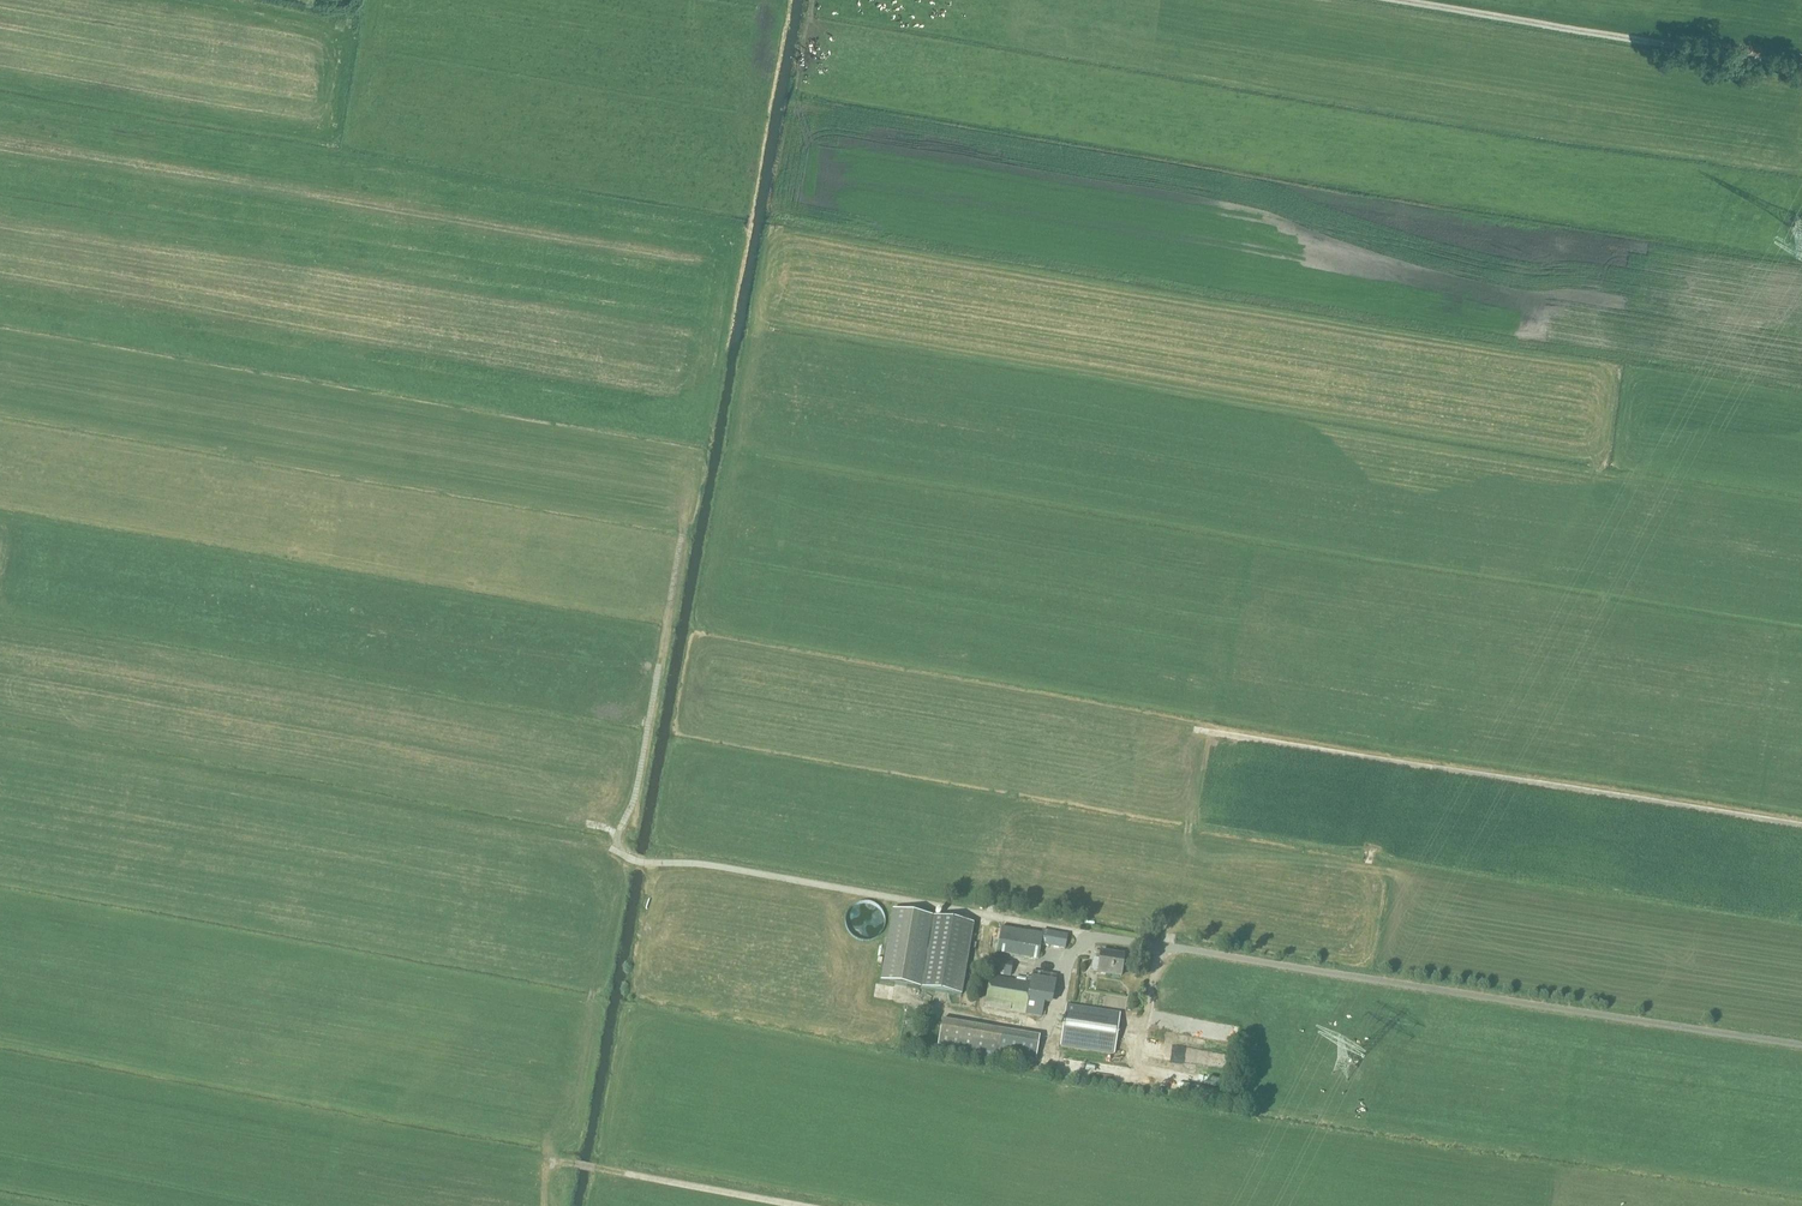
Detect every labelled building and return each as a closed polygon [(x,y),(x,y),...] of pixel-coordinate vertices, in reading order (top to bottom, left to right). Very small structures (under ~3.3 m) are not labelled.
[(921,989),(933,918),(893,911),(881,983),(921,989)] [(933,918),(921,989),(961,996),(973,924),(933,918)] [(1038,959),(1040,945),(1042,934),(1001,928),(996,952),(1038,959)] [(1043,929),(1042,934),(1040,945),(1065,949),(1067,933),(1043,929)] [(1097,972),(1097,974),(1121,977),(1123,956),(1100,953),(1099,960),(1092,959),(1091,971),(1097,972)] [(994,954),(991,973),(1011,977),(1013,963),(1002,961),(1003,956),(994,954)] [(985,1006),(1042,1017),(1044,1004),(1051,1005),(1057,975),(1033,971),(1031,984),(990,977),(985,1006)] [(1067,1006),(1061,1047),(1115,1054),(1120,1014),(1067,1006)] [(939,1018),(934,1046),(1034,1062),(1039,1034),(939,1018)]
